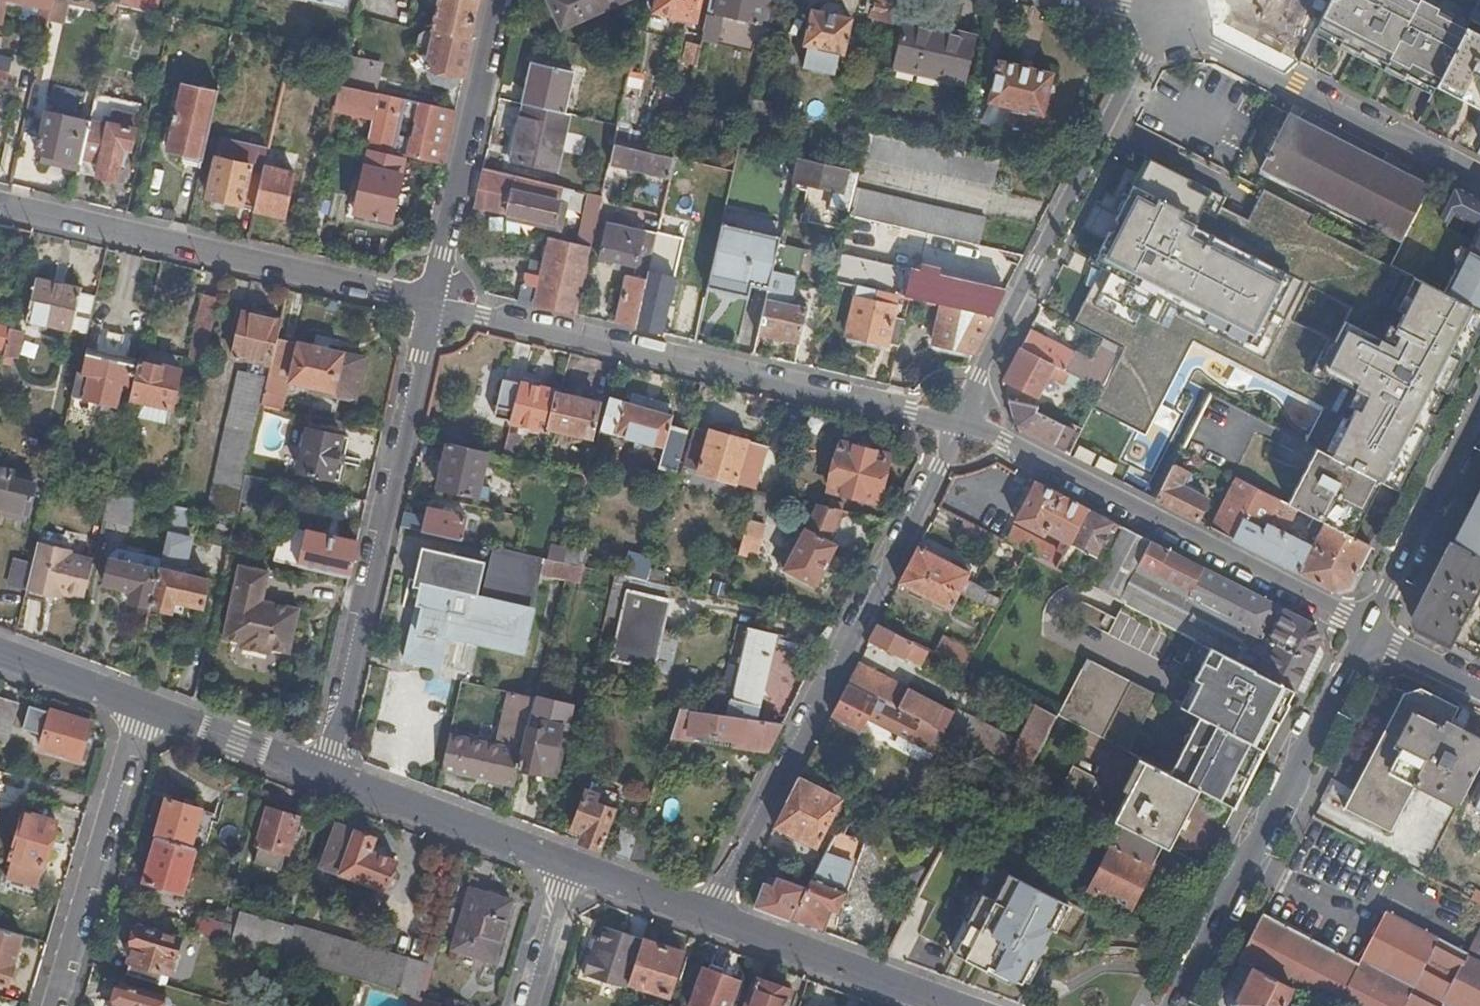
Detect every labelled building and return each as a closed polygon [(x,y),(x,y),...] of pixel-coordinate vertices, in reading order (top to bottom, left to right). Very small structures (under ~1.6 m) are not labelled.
[(2,26),(8,0),(0,0),(0,26),(2,26)] [(47,24),(48,19),(52,0),(9,0),(40,7),(37,21),(47,24)] [(48,19),(63,22),(68,3),(115,14),(117,5),(93,0),(52,0),(48,19)] [(161,0),(118,0),(117,5),(158,15),(161,0)] [(472,41),(481,0),(438,0),(431,31),(435,32),(472,41)] [(561,30),(629,0),(549,0),(561,30)] [(674,19),(695,24),(701,0),(656,0),(653,14),(669,18),(674,19)] [(703,31),(718,35),(722,15),(760,24),(760,19),(767,20),(772,0),(711,0),(703,31)] [(867,12),(874,13),(877,0),(869,0),(867,12)] [(874,13),(874,17),(892,23),(897,0),(877,0),(874,13)] [(1464,33),(1400,0),(1330,0),(1317,27),(1436,88),(1438,84),(1464,33)] [(850,20),(812,11),(804,46),(809,47),(804,68),(833,75),(838,54),(842,55),(850,20)] [(874,17),(871,28),(890,33),(892,23),(874,17)] [(974,38),(902,22),(892,66),(965,82),(974,38)] [(459,76),(463,77),(472,41),(435,32),(427,68),(432,69),(431,75),(435,81),(452,85),(458,81),(459,76)] [(1464,33),(1438,84),(1479,106),(1479,41),(1464,33)] [(695,67),(700,46),(688,43),(683,64),(695,67)] [(340,56),(330,54),(327,67),(343,71),(347,58),(340,56)] [(340,86),(375,93),(378,77),(367,61),(347,57),(347,58),(343,71),(340,86)] [(1012,109),(1020,110),(1042,116),(1052,74),(999,61),(989,103),(1012,109)] [(533,64),(529,82),(535,84),(539,65),(533,64)] [(529,82),(523,104),(524,104),(564,113),(573,73),(539,65),(535,84),(529,82)] [(1434,91),(1479,114),(1479,106),(1438,84),(1436,88),(1434,91)] [(406,157),(443,166),(455,111),(375,93),(340,86),(335,109),(337,109),(342,110),(343,111),(353,107),(357,112),(365,109),(379,123),(372,150),(406,157)] [(182,162),(201,166),(218,91),(199,87),(198,90),(182,87),(167,152),(183,155),(182,162)] [(556,173),(570,115),(564,113),(524,104),(511,162),(556,173)] [(81,164),(90,122),(47,112),(37,154),(81,164)] [(1322,201),(1350,146),(1289,114),(1261,169),(1322,201)] [(81,164),(79,173),(117,182),(124,149),(130,151),(135,130),(108,124),(107,127),(90,122),(81,164)] [(649,135),(618,127),(614,144),(645,151),(649,135)] [(961,149),(868,128),(862,154),(992,184),(997,157),(961,149)] [(670,178),(675,158),(645,151),(614,144),(610,164),(670,178)] [(1395,168),(1350,146),(1322,201),(1402,242),(1428,193),(1431,187),(1412,177),(1395,168)] [(402,175),(406,157),(372,150),(370,150),(363,183),(361,183),(357,199),(359,199),(355,213),(392,222),(402,176),(402,175)] [(1169,298),(1225,192),(1180,168),(1177,173),(1139,153),(1110,207),(1116,211),(1068,303),(1145,344),(1169,298)] [(255,208),(254,211),(284,217),(294,174),(270,168),(273,157),(267,156),(266,162),(255,208)] [(242,205),(255,208),(266,162),(252,159),(250,167),(216,159),(207,198),(242,206),(242,205)] [(854,189),(858,173),(799,159),(794,181),(834,191),(830,206),(850,211),(854,189)] [(1415,169),(1399,161),(1395,168),(1412,177),(1415,169)] [(563,189),(482,170),(474,206),(507,214),(555,225),(563,189)] [(351,197),(357,199),(361,183),(355,181),(351,197)] [(1451,297),(1479,312),(1479,228),(1473,242),(1448,229),(1456,215),(1479,227),(1479,200),(1457,187),(1449,203),(1428,193),(1390,266),(1395,269),(1417,280),(1451,297)] [(569,190),(563,189),(555,225),(507,214),(505,221),(559,233),(569,190)] [(849,216),(978,246),(984,219),(854,189),(850,211),(849,216)] [(578,244),(591,247),(603,198),(588,195),(578,244)] [(637,230),(657,234),(663,209),(643,204),(640,216),(637,230)] [(609,223),(637,230),(640,216),(611,210),(609,223)] [(770,287),(780,244),(780,241),(774,239),(777,224),(724,212),(721,227),(706,291),(740,298),(744,282),(770,287)] [(636,328),(654,249),(657,234),(637,230),(609,223),(601,258),(636,267),(633,277),(629,276),(617,324),(636,328)] [(519,302),(576,314),(591,247),(578,244),(549,237),(540,277),(525,274),(519,302)] [(770,287),(759,335),(799,344),(807,309),(786,304),(794,265),(801,267),(804,249),(780,244),(770,287)] [(636,328),(662,334),(674,278),(660,275),(666,252),(654,249),(636,328)] [(902,296),(908,271),(840,256),(834,281),(859,286),(899,296),(902,296)] [(992,317),(1005,292),(939,278),(937,273),(934,269),(932,268),(927,268),(924,269),(920,273),(914,299),(943,306),(992,317)] [(914,299),(920,273),(908,271),(902,296),(910,298),(914,299)] [(71,332),(80,293),(81,288),(37,278),(27,321),(71,332)] [(847,334),(898,348),(905,317),(894,315),(899,296),(859,286),(847,334)] [(86,335),(95,296),(80,293),(71,332),(86,335)] [(205,363),(219,299),(202,295),(187,359),(205,363)] [(1479,331),(1479,312),(1451,297),(1434,330),(1471,349),(1479,331)] [(974,352),(992,317),(943,306),(934,343),(974,352)] [(277,338),(281,321),(241,312),(231,356),(270,365),(277,338)] [(9,329),(0,327),(0,347),(5,348),(9,329)] [(5,348),(2,362),(10,363),(11,357),(17,359),(23,332),(9,329),(5,348)] [(1064,348),(1030,330),(1022,347),(1076,376),(1081,364),(1084,366),(1087,360),(1082,357),(1079,362),(1072,358),(1073,356),(1062,351),(1064,348)] [(125,336),(106,332),(103,347),(122,351),(125,336)] [(261,405),(281,409),(288,381),(354,397),(363,359),(277,338),(270,365),(267,378),(261,405)] [(1076,376),(1022,347),(1005,380),(1037,397),(1049,375),(1061,382),(1061,383),(1066,386),(1068,380),(1073,382),(1076,376)] [(77,373),(71,396),(116,407),(121,385),(129,387),(135,359),(126,358),(125,362),(95,356),(96,351),(87,349),(81,374),(77,373)] [(126,358),(96,351),(95,356),(125,362),(126,358)] [(180,370),(139,360),(131,398),(172,407),(180,370)] [(245,474),(261,405),(267,378),(238,371),(206,512),(219,515),(235,518),(239,500),(245,474)] [(557,395),(558,393),(502,380),(494,419),(548,432),(548,428),(557,395)] [(1080,434),(1095,404),(1101,393),(1090,387),(1071,424),(1074,426),(1073,430),(1080,434)] [(597,404),(557,395),(548,428),(589,437),(597,404)] [(1250,415),(1210,395),(1182,449),(1202,460),(1236,478),(1260,490),(1288,435),(1250,415)] [(624,403),(609,400),(600,431),(607,433),(663,449),(672,415),(624,402),(624,403)] [(1016,427),(1064,452),(1072,437),(1061,432),(1064,426),(1038,412),(1038,406),(1010,401),(1016,427)] [(747,441),(692,426),(681,468),(715,478),(713,483),(729,487),(730,482),(735,483),(747,441)] [(343,437),(308,429),(298,472),(333,480),(343,437)] [(607,433),(600,431),(595,447),(607,450),(607,433)] [(502,457),(510,459),(516,435),(509,433),(502,457)] [(487,454),(447,445),(437,489),(477,497),(487,454)] [(887,457),(842,445),(830,491),(876,503),(887,457)] [(1156,499),(1197,521),(1208,500),(1185,488),(1191,475),(1193,476),(1202,460),(1182,449),(1156,499)] [(1347,535),(1375,479),(1321,452),(1292,506),(1295,508),(1324,523),(1347,535)] [(1399,488),(1407,472),(1391,464),(1381,482),(1398,491),(1399,488)] [(0,469),(0,508),(28,515),(35,486),(33,485),(33,480),(13,475),(13,473),(0,469)] [(265,506),(271,480),(245,474),(239,500),(265,506)] [(1358,568),(1369,546),(1347,535),(1324,523),(1314,542),(1306,538),(1304,542),(1283,531),(1295,508),(1292,506),(1260,490),(1236,478),(1210,527),(1345,597),(1354,595),(1366,572),(1358,568)] [(1087,509),(1036,482),(1016,521),(1044,535),(1046,531),(1063,540),(1057,550),(1064,554),(1067,549),(1070,543),(1087,509)] [(1477,494),(1453,542),(1479,556),(1479,489),(1477,494)] [(131,524),(137,498),(109,492),(103,518),(131,524)] [(772,496),(754,492),(746,521),(764,525),(772,496)] [(167,529),(186,533),(191,509),(172,506),(167,529)] [(827,541),(842,512),(818,506),(806,530),(806,529),(796,547),(791,545),(786,557),(790,559),(784,569),(816,586),(836,546),(827,541)] [(957,517),(939,508),(929,527),(947,537),(957,517)] [(428,509),(423,532),(461,540),(465,518),(428,509)] [(1119,525),(1087,509),(1070,543),(1096,557),(1110,530),(1115,533),(1119,525)] [(212,545),(228,549),(235,518),(219,515),(212,545)] [(764,525),(746,521),(737,553),(755,558),(764,525)] [(349,577),(357,543),(287,527),(283,545),(278,544),(274,560),(349,577)] [(1057,550),(1013,527),(1006,542),(1027,553),(1038,558),(1041,552),(1053,558),(1057,550)] [(1152,541),(1124,528),(1104,566),(1078,556),(1081,566),(1075,578),(1175,629),(1206,569),(1170,551),(1158,573),(1140,564),(1152,541)] [(37,543),(72,550),(74,539),(40,531),(37,543)] [(1170,551),(1152,541),(1140,564),(1158,573),(1170,551)] [(1453,542),(1417,614),(1421,629),(1452,644),(1479,589),(1479,556),(1453,542)] [(63,595),(85,600),(94,560),(71,556),(72,550),(37,543),(32,563),(26,589),(26,591),(50,596),(50,592),(63,595)] [(970,572),(919,546),(909,566),(960,592),(966,580),(970,572)] [(566,551),(549,547),(546,559),(563,563),(566,551)] [(546,559),(519,553),(494,548),(483,598),(477,597),(485,563),(422,549),(413,589),(408,588),(404,604),(421,608),(409,660),(437,666),(446,628),(460,632),(459,638),(521,652),(540,573),(565,579),(569,564),(563,563),(546,559)] [(1067,549),(1064,554),(1060,562),(1057,568),(1075,578),(1081,566),(1078,556),(1067,549)] [(651,566),(653,558),(627,553),(624,564),(566,551),(563,563),(569,564),(583,568),(615,575),(647,582),(651,566)] [(1060,562),(1053,558),(1041,552),(1038,558),(1057,568),(1060,562)] [(32,563),(14,559),(8,585),(26,589),(32,563)] [(128,602),(149,607),(157,570),(109,560),(104,585),(130,591),(128,602)] [(583,568),(569,564),(565,579),(579,582),(583,568)] [(269,572),(239,566),(223,639),(241,643),(240,648),(269,655),(270,649),(289,654),(299,610),(263,602),(269,572)] [(662,569),(651,566),(647,582),(658,584),(662,569)] [(960,592),(909,566),(900,583),(951,609),(960,592)] [(157,570),(149,607),(170,612),(173,601),(201,608),(207,580),(187,575),(188,571),(178,568),(177,573),(157,569),(157,570)] [(1206,569),(1175,629),(1197,640),(1295,690),(1320,641),(1315,626),(1285,610),(1258,659),(1248,654),(1247,656),(1241,653),(1243,648),(1240,647),(1249,630),(1262,637),(1278,606),(1206,569)] [(977,586),(966,580),(960,592),(972,598),(974,593),(977,586)] [(667,599),(627,590),(627,591),(628,592),(613,660),(612,660),(612,661),(652,670),(652,669),(651,669),(666,600),(667,600),(667,599)] [(991,608),(996,611),(1006,593),(1000,590),(991,608)] [(26,591),(25,597),(48,602),(50,596),(26,591)] [(974,593),(972,598),(979,602),(981,596),(974,593)] [(878,625),(870,641),(894,654),(902,638),(878,625)] [(776,637),(777,635),(747,627),(747,630),(749,630),(732,699),(731,699),(730,701),(731,702),(728,717),(755,721),(758,708),(760,708),(760,706),(759,706),(775,637),(776,637)] [(1295,690),(1197,640),(1178,676),(1192,684),(1194,684),(1196,679),(1201,682),(1188,709),(1201,716),(1266,749),(1295,690)] [(1188,709),(1181,705),(1159,694),(1088,657),(1087,659),(1158,695),(1200,717),(1256,745),(1265,750),(1266,749),(1201,716),(1188,709)] [(1007,710),(1015,695),(965,669),(943,659),(937,670),(957,680),(983,696),(1007,710)] [(1087,659),(1057,716),(1128,753),(1158,695),(1087,659)] [(858,664),(848,684),(949,735),(963,742),(1027,775),(1057,716),(1037,707),(1017,745),(858,664)] [(558,695),(557,703),(565,705),(571,679),(548,674),(544,692),(558,695)] [(1194,684),(1192,684),(1181,705),(1188,709),(1201,682),(1196,679),(1194,684)] [(930,751),(897,816),(904,819),(931,768),(949,735),(848,684),(832,715),(861,730),(868,718),(898,735),(907,739),(930,751)] [(1452,725),(1460,708),(1421,690),(1404,696),(1374,752),(1346,808),(1397,835),(1420,789),(1452,725)] [(519,717),(525,696),(508,692),(503,712),(519,717)] [(6,741),(18,702),(0,696),(0,739),(6,741)] [(454,771),(514,786),(518,769),(535,698),(525,696),(519,717),(503,712),(495,744),(461,735),(454,771)] [(535,698),(518,769),(539,773),(541,764),(553,767),(561,729),(565,730),(566,727),(570,706),(565,705),(557,703),(535,698)] [(673,731),(680,710),(661,707),(656,726),(673,731)] [(50,714),(29,708),(23,729),(43,735),(40,748),(79,760),(90,722),(51,710),(50,714)] [(770,746),(782,725),(755,721),(728,717),(717,715),(680,710),(673,731),(743,742),(765,745),(770,746)] [(1251,755),(1256,745),(1200,717),(1179,758),(1211,774),(1217,762),(1246,777),(1256,757),(1251,755)] [(1471,812),(1479,795),(1479,738),(1452,725),(1420,789),(1471,812)] [(541,764),(539,773),(557,777),(568,728),(566,727),(565,730),(561,729),(553,767),(541,764)] [(441,768),(454,771),(461,735),(449,732),(441,768)] [(907,739),(898,735),(894,743),(903,747),(907,739)] [(963,742),(949,735),(931,768),(945,776),(963,742)] [(763,751),(765,745),(743,742),(742,748),(763,751)] [(1235,808),(1265,750),(1256,745),(1251,755),(1256,757),(1246,777),(1217,762),(1211,774),(1179,758),(1170,775),(1197,788),(1235,808)] [(1170,775),(1147,763),(1116,821),(1123,824),(1163,845),(1166,846),(1197,788),(1170,775)] [(1075,766),(1062,793),(1087,805),(1100,779),(1075,766)] [(787,802),(830,824),(842,800),(800,778),(787,802)] [(579,841),(599,849),(614,810),(602,805),(605,797),(587,790),(572,828),(582,832),(579,841)] [(166,800),(155,838),(189,848),(192,836),(208,840),(216,814),(166,800)] [(787,802),(774,827),(817,848),(830,824),(787,802)] [(298,818),(266,809),(255,846),(258,847),(253,865),(278,872),(284,854),(287,856),(298,818)] [(22,812),(9,858),(13,859),(8,879),(11,880),(37,888),(38,884),(41,885),(46,869),(43,868),(56,822),(22,812)] [(1130,910),(1163,845),(1123,824),(1090,889),(1130,910)] [(374,839),(335,826),(321,869),(386,891),(396,862),(370,853),(374,839)] [(631,861),(640,835),(640,832),(621,826),(611,853),(631,861)] [(837,832),(833,839),(863,852),(867,844),(837,832)] [(631,861),(651,868),(659,843),(640,835),(631,861)] [(182,894),(195,849),(189,848),(155,838),(142,882),(182,894)] [(833,839),(816,872),(807,889),(791,920),(823,932),(830,912),(839,915),(863,852),(833,839)] [(1035,955),(1049,928),(1062,900),(1000,869),(986,895),(975,890),(961,918),(966,921),(971,924),(956,954),(955,955),(987,971),(989,967),(1014,978),(1021,982),(1022,980),(1035,955)] [(764,884),(755,906),(791,920),(807,889),(777,877),(773,887),(764,884)] [(37,888),(11,880),(7,891),(34,899),(37,888)] [(1475,889),(1470,898),(1479,903),(1479,891),(1475,889)] [(511,904),(472,891),(453,950),(492,962),(511,904)] [(1055,931),(1069,904),(1062,900),(1049,928),(1055,931)] [(239,912),(227,908),(222,925),(234,928),(239,912)] [(1262,914),(1239,960),(1253,968),(1292,987),(1328,1005),(1440,1005),(1443,999),(1468,952),(1385,911),(1360,963),(1262,914)] [(234,928),(222,925),(217,940),(270,955),(279,923),(239,912),(234,928)] [(217,940),(222,925),(197,918),(192,933),(217,940)] [(971,924),(966,921),(950,950),(956,954),(971,924)] [(424,966),(279,923),(270,955),(287,960),(410,996),(415,997),(424,966)] [(134,949),(126,975),(165,987),(179,939),(138,927),(131,948),(134,949)] [(643,940),(643,939),(604,927),(596,952),(591,951),(582,975),(627,989),(628,984),(643,940)] [(0,930),(0,985),(7,987),(14,967),(12,967),(21,936),(0,930)] [(682,953),(643,940),(628,984),(668,997),(682,953)] [(1478,957),(1468,952),(1443,999),(1457,1005),(1479,1005),(1479,958),(1478,957)] [(1041,958),(1035,955),(1022,980),(1028,983),(1041,958)] [(989,967),(987,971),(1011,982),(1014,978),(989,967)] [(1253,968),(1233,1005),(1283,1005),(1292,987),(1253,968)] [(704,969),(690,1005),(729,1005),(738,982),(704,969)] [(755,979),(746,1005),(786,1005),(791,992),(755,979)] [(171,1005),(167,1000),(163,999),(163,997),(121,985),(115,1005),(116,1005),(170,1005),(171,1005)] [(415,997),(410,996),(408,1002),(407,1005),(441,1005),(424,1000),(415,997)]
